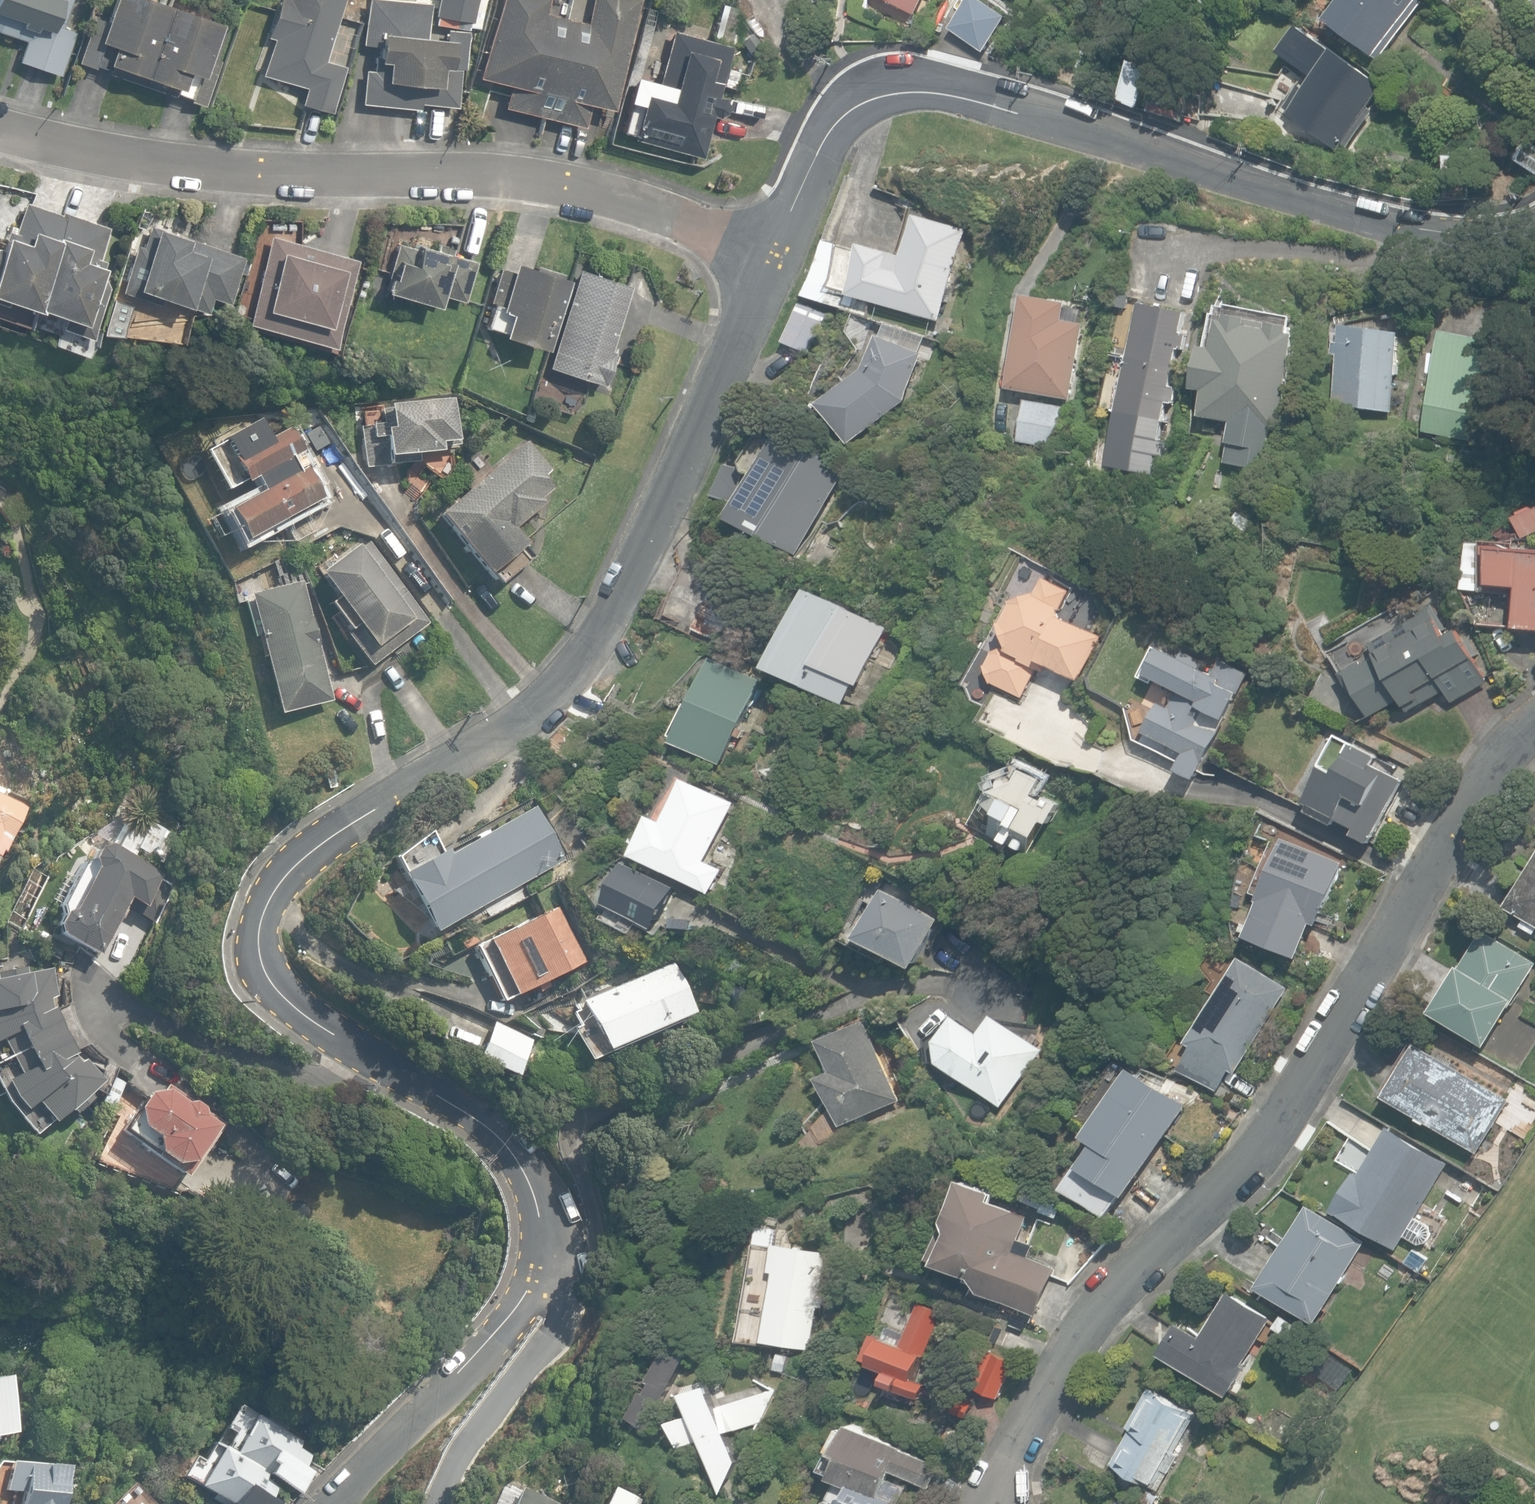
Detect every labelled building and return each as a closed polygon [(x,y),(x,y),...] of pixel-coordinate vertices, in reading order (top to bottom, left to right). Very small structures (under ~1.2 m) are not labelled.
[(60,75),(75,31),(62,27),(71,0),(0,0),(0,31),(26,40),(19,61),(60,75)] [(154,0),(112,0),(105,21),(93,17),(78,62),(95,67),(95,65),(110,70),(109,74),(141,85),(168,5),(154,0)] [(329,111),(343,65),(323,59),(341,0),(273,0),(263,34),(271,36),(260,73),(304,86),(300,102),(329,111)] [(472,22),(476,0),(436,0),(434,15),(472,22)] [(541,116),(563,15),(539,10),(541,0),(494,0),(477,76),(508,83),(503,108),(541,116)] [(563,15),(541,116),(582,126),(587,103),(611,109),(636,0),(587,0),(582,20),(563,15)] [(917,16),(924,0),(886,0),(917,16)] [(991,52),(1015,18),(988,0),(957,0),(943,20),(991,52)] [(1380,60),(1424,1),(1422,0),(1341,0),(1326,21),(1380,60)] [(168,5),(141,85),(174,96),(175,92),(191,97),(190,101),(205,106),(221,60),(210,56),(222,22),(168,5)] [(633,139),(701,157),(712,116),(719,117),(727,113),(729,105),(725,97),(719,94),(731,46),(672,30),(657,85),(636,80),(622,130),(635,134),(633,139)] [(1294,116),(1338,150),(1343,146),(1347,149),(1374,112),(1370,108),(1385,88),(1339,51),(1335,55),(1300,30),(1286,50),(1290,54),(1286,59),(1316,83),(1310,91),(1305,87),(1281,118),(1288,123),(1294,116)] [(413,103),(457,106),(460,60),(451,60),(452,39),(381,32),(378,55),(375,54),(373,80),(394,82),(393,86),(412,87),(412,82),(415,82),(413,103)] [(1119,100),(1139,109),(1156,72),(1137,63),(1119,100)] [(723,85),(734,88),(739,73),(728,69),(723,85)] [(1150,112),(1179,121),(1189,88),(1159,80),(1150,112)] [(1284,140),(1302,142),(1308,133),(1296,124),(1284,140)] [(1534,173),(1534,146),(1528,141),(1516,160),(1534,173)] [(26,201),(15,232),(8,230),(2,248),(0,248),(0,302),(4,303),(5,297),(38,310),(39,306),(36,304),(65,220),(62,214),(26,201)] [(63,211),(62,214),(65,220),(36,304),(39,306),(63,314),(62,318),(92,329),(107,287),(102,273),(105,260),(99,259),(109,227),(63,211)] [(875,301),(942,320),(968,230),(916,214),(905,252),(869,241),(867,248),(829,237),(811,299),(870,316),(875,301)] [(161,297),(204,312),(210,296),(227,302),(242,256),(150,224),(142,246),(136,244),(120,290),(159,303),(161,297)] [(246,321),(332,346),(357,259),(270,235),(246,321)] [(384,289),(437,305),(440,295),(463,301),(475,260),(451,253),(453,247),(438,243),(436,250),(416,244),(415,248),(398,242),(384,289)] [(502,334),(543,347),(566,278),(559,275),(560,272),(535,263),(533,268),(512,261),(509,270),(499,267),(488,301),(492,302),(484,324),(503,330),(502,334)] [(548,365),(603,382),(613,350),(609,349),(630,285),(579,268),(548,365)] [(1008,388),(1072,399),(1085,324),(1080,323),(1083,309),(1067,306),(1068,303),(1025,295),(1008,388)] [(784,342),(810,354),(828,313),(801,301),(784,342)] [(1138,302),(1127,358),(1175,367),(1179,349),(1184,350),(1187,336),(1181,334),(1186,312),(1138,302)] [(1200,429),(1217,432),(1219,420),(1280,431),(1298,335),(1292,334),(1294,327),(1239,318),(1232,358),(1203,353),(1196,390),(1207,392),(1200,429)] [(1332,404),(1391,412),(1401,333),(1343,325),(1341,344),(1335,343),(1334,354),(1339,355),(1332,404)] [(863,369),(817,403),(848,444),(904,402),(925,340),(905,331),(899,342),(877,334),(863,369)] [(1424,431),(1478,442),(1498,343),(1444,332),(1424,431)] [(1172,386),(1175,367),(1127,358),(1115,411),(1164,421),(1168,403),(1175,405),(1179,387),(1172,386)] [(1017,442),(1059,450),(1067,406),(1025,398),(1017,442)] [(361,427),(365,468),(417,463),(416,456),(439,454),(438,445),(455,443),(450,400),(378,408),(380,425),(361,427)] [(1160,440),(1164,421),(1115,411),(1104,465),(1153,476),(1157,456),(1163,457),(1166,441),(1160,440)] [(1241,465),(1264,469),(1271,431),(1249,426),(1241,465)] [(299,454),(286,430),(243,453),(238,444),(228,450),(222,438),(214,442),(225,463),(235,458),(248,482),(251,480),(258,492),(224,511),(241,543),(278,523),(281,529),(298,520),(306,535),(332,522),(324,507),(320,510),(315,502),(318,501),(303,472),(310,468),(302,453),(299,454)] [(735,519),(797,555),(845,471),(822,458),(825,454),(813,447),(811,451),(783,435),(735,518),(735,519)] [(435,513),(467,553),(487,537),(490,541),(503,530),(506,534),(543,504),(539,499),(552,489),(542,477),(549,471),(526,442),(435,513)] [(714,495),(736,503),(747,469),(725,462),(714,495)] [(1521,538),(1534,532),(1534,508),(1534,505),(1518,511),(1519,514),(1512,516),(1521,538)] [(1534,629),(1534,552),(1517,551),(1518,543),(1472,540),(1461,589),(1510,594),(1511,587),(1519,587),(1516,627),(1534,629)] [(345,634),(369,667),(428,623),(368,542),(358,549),(356,547),(317,575),(335,599),(329,604),(349,631),(345,634)] [(308,584),(296,551),(272,563),(278,588),(249,594),(278,714),(330,702),(317,647),(318,647),(311,618),(310,618),(302,586),(308,584)] [(992,682),(1023,697),(1038,668),(1048,673),(1052,666),(1080,680),(1102,635),(1064,617),(1062,608),(1071,590),(1044,577),(1034,596),(1014,600),(1015,605),(1005,623),(1002,623),(1010,647),(992,653),(986,665),(992,682)] [(771,668),(846,704),(856,683),(860,685),(873,660),(886,667),(901,637),(888,630),(889,628),(810,589),(771,668)] [(693,629),(732,647),(751,608),(712,590),(693,629)] [(1367,711),(1371,718),(1401,699),(1409,711),(1445,690),(1453,702),(1487,682),(1473,658),(1479,654),(1469,639),(1465,641),(1458,630),(1446,637),(1443,631),(1447,629),(1432,604),(1415,614),(1417,617),(1356,654),(1360,661),(1340,673),(1364,713),(1367,711)] [(1177,768),(1195,777),(1250,676),(1221,661),(1213,675),(1199,668),(1203,660),(1184,650),(1179,659),(1156,647),(1141,676),(1176,695),(1170,707),(1159,701),(1143,730),(1185,753),(1177,768)] [(675,743),(721,764),(763,681),(716,657),(675,743)] [(1371,842),(1404,780),(1378,766),(1383,757),(1354,741),(1337,772),(1323,764),(1304,800),(1308,803),(1304,810),(1333,825),(1337,817),(1357,827),(1354,833),(1371,842)] [(1003,838),(1025,851),(1032,834),(1038,836),(1045,821),(1051,824),(1062,803),(1046,796),(1044,800),(1034,795),(1042,779),(1020,769),(1014,781),(1013,780),(1013,779),(1012,778),(1010,777),(1009,777),(1008,777),(1006,777),(1005,777),(1003,777),(1002,778),(1001,779),(1000,780),(999,782),(999,783),(999,786),(999,787),(987,792),(1004,799),(997,813),(1011,820),(1003,838)] [(634,854),(713,893),(724,869),(707,860),(736,803),(688,778),(666,821),(653,815),(634,854)] [(0,852),(3,854),(24,809),(2,799),(6,791),(0,789),(0,853),(0,852)] [(562,861),(532,808),(445,856),(442,851),(439,853),(427,832),(393,860),(432,932),(562,861)] [(136,849),(161,863),(175,838),(149,822),(136,849)] [(119,847),(132,853),(143,830),(130,824),(119,847)] [(1246,936),(1299,957),(1313,922),(1319,924),(1344,862),(1343,862),(1284,838),(1282,843),(1274,840),(1262,869),(1269,872),(1258,900),(1260,900),(1246,936)] [(60,936),(97,956),(124,907),(156,924),(177,887),(161,879),(161,875),(108,847),(95,851),(90,860),(90,862),(81,864),(58,906),(61,914),(56,925),(60,936)] [(1503,908),(1534,927),(1534,854),(1503,908)] [(603,903),(655,930),(675,889),(623,862),(603,903)] [(860,937),(920,967),(944,919),(883,889),(860,937)] [(475,947),(500,1000),(512,994),(513,996),(584,962),(584,961),(558,906),(486,941),(486,942),(475,947)] [(1487,1046),(1534,967),(1534,961),(1483,929),(1461,966),(1459,965),(1431,1012),(1487,1046)] [(1181,1064),(1220,1088),(1231,1069),(1236,1072),(1290,987),(1240,956),(1186,1042),(1193,1046),(1181,1064)] [(580,1001),(601,1051),(694,1013),(673,963),(580,1001)] [(66,1031),(54,1006),(52,1007),(51,999),(58,997),(52,970),(27,973),(26,967),(0,972),(0,1041),(4,1038),(13,1056),(66,1031)] [(941,1062),(1001,1107),(1044,1049),(994,1014),(981,1033),(956,1014),(937,1040),(941,1062)] [(821,1078),(841,1126),(901,1100),(867,1021),(822,1040),(836,1071),(821,1078)] [(472,1051),(477,1036),(442,1022),(436,1037),(472,1051)] [(478,1058),(514,1076),(533,1041),(496,1022),(478,1058)] [(77,1053),(66,1031),(13,1056),(21,1074),(6,1080),(15,1098),(25,1111),(35,1102),(53,1122),(70,1111),(74,1114),(93,1099),(90,1094),(104,1081),(87,1059),(79,1062),(75,1055),(77,1053)] [(1511,1099),(1416,1041),(1384,1094),(1479,1151),(1511,1099)] [(1082,1165),(1121,1192),(1126,1195),(1189,1105),(1134,1067),(1088,1135),(1098,1142),(1083,1163),(1082,1165)] [(101,1102),(113,1108),(125,1083),(115,1077),(101,1102)] [(155,1157),(184,1178),(223,1124),(168,1084),(163,1091),(146,1093),(136,1108),(137,1110),(123,1129),(156,1153),(155,1157)] [(1331,1211),(1397,1250),(1405,1236),(1419,1244),(1426,1243),(1430,1238),(1431,1231),(1429,1225),(1416,1218),(1448,1164),(1386,1127),(1359,1174),(1354,1172),(1331,1211)] [(1107,1215),(1121,1192),(1082,1165),(1083,1163),(1081,1162),(1064,1188),(1107,1215)] [(982,1293),(1037,1316),(1057,1268),(1030,1256),(1036,1244),(1023,1238),(1031,1216),(995,1199),(998,1192),(966,1179),(951,1221),(947,1219),(931,1258),(976,1277),(982,1293)] [(1258,1287),(1317,1323),(1367,1240),(1308,1204),(1258,1287)] [(765,1340),(812,1350),(819,1308),(823,1308),(825,1294),(822,1294),(828,1253),(774,1244),(770,1272),(774,1273),(765,1340)] [(1161,1353),(1229,1396),(1247,1367),(1245,1365),(1274,1319),(1228,1291),(1201,1336),(1180,1322),(1161,1353)] [(888,1383),(922,1397),(928,1383),(917,1378),(945,1312),(922,1302),(908,1333),(890,1326),(885,1338),(875,1334),(865,1357),(875,1361),(874,1363),(893,1371),(888,1383)] [(1273,1326),(1291,1339),(1300,1327),(1282,1314),(1273,1326)] [(1307,1365),(1340,1388),(1352,1370),(1320,1347),(1307,1365)] [(973,1386),(999,1398),(1015,1362),(988,1351),(973,1386)] [(775,1369),(786,1372),(790,1356),(778,1353),(775,1369)] [(16,1433),(5,1374),(0,1375),(0,1436),(16,1433)] [(1113,1462),(1155,1487),(1166,1469),(1170,1471),(1180,1454),(1176,1451),(1197,1413),(1151,1388),(1151,1389),(1129,1427),(1132,1429),(1113,1462)] [(957,1411),(969,1416),(975,1403),(962,1398),(957,1411)] [(229,1435),(221,1450),(264,1474),(300,1494),(312,1473),(302,1467),(308,1455),(295,1448),(298,1442),(281,1433),(284,1427),(263,1416),(261,1421),(249,1415),(247,1418),(230,1409),(218,1429),(229,1435)] [(844,1476),(897,1503),(898,1503),(900,1503),(909,1487),(891,1478),(896,1469),(930,1487),(942,1465),(857,1421),(854,1428),(849,1425),(827,1468),(844,1476)] [(221,1450),(207,1443),(198,1461),(189,1456),(177,1478),(225,1503),(232,1503),(280,1503),(269,1498),(275,1487),(261,1480),(264,1474),(221,1450)] [(66,1465),(6,1462),(5,1490),(20,1491),(20,1503),(65,1503),(66,1465)] [(844,1476),(829,1503),(897,1503),(844,1476)] [(640,1501),(613,1486),(605,1503),(638,1503),(640,1501)] [(519,1487),(511,1503),(558,1503),(519,1487)]
